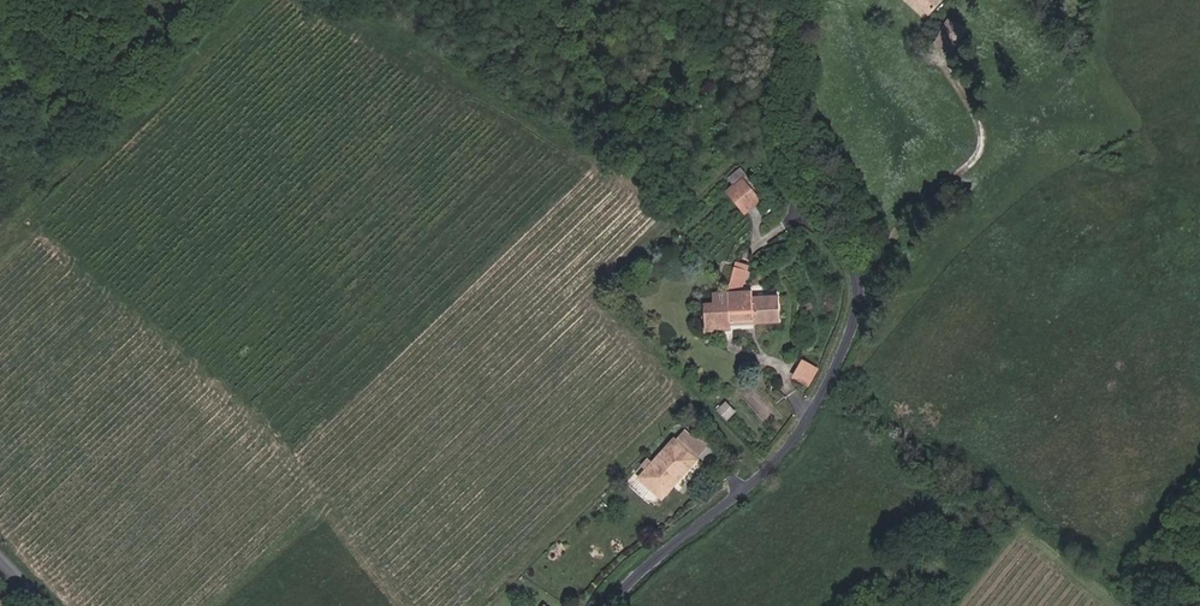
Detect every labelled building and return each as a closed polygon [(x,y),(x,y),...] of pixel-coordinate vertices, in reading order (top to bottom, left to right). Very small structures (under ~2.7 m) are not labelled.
[(929,15),(943,3),(941,0),(914,0),(929,15)] [(949,17),(942,36),(961,44),(969,26),(949,17)] [(730,177),(736,183),(728,190),(748,214),(766,199),(740,169),(730,177)] [(747,288),(751,262),(736,260),(732,286),(747,288)] [(752,294),(730,295),(730,306),(719,306),(706,307),(707,335),(723,335),(722,323),(754,321),(755,326),(782,324),(780,297),(752,299),(752,294)] [(719,294),(719,306),(730,306),(730,295),(719,294)] [(815,382),(823,367),(805,357),(797,373),(815,382)] [(645,488),(682,449),(674,442),(638,482),(645,488)] [(694,460),(682,449),(645,488),(654,495),(670,478),(675,481),(694,460)] [(670,478),(654,495),(659,499),(675,481),(670,478)]
